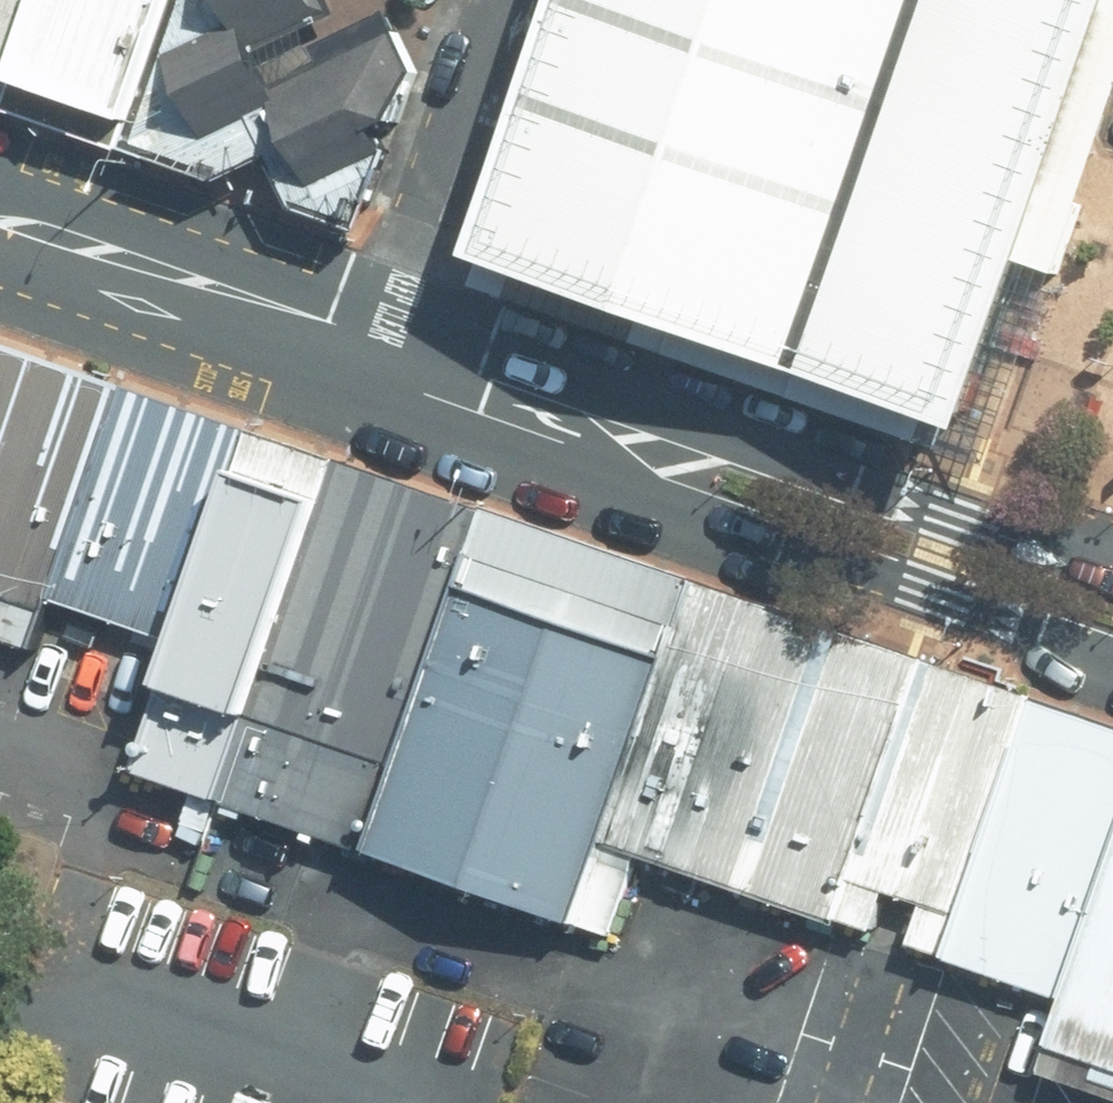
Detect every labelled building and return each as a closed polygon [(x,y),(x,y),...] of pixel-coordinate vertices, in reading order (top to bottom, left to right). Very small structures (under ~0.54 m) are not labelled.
[(0,73),(0,86),(120,126),(162,0),(24,0),(0,73)] [(24,0),(0,0),(0,72),(24,0)] [(120,126),(223,164),(278,93),(317,155),(418,76),(371,0),(162,0),(120,126)] [(462,270),(964,441),(1112,5),(1112,0),(554,0),(462,270)] [(42,606),(95,438),(0,405),(0,599),(42,606)] [(223,483),(95,438),(42,606),(166,647),(223,483)] [(307,514),(223,483),(166,647),(121,777),(206,806),(307,514)] [(453,562),(307,514),(206,806),(352,853),(453,562)] [(661,632),(453,562),(352,853),(561,926),(590,845),(661,632)] [(894,710),(661,632),(590,845),(821,924),(835,882),(894,710)] [(1008,749),(894,710),(835,882),(944,915),(1008,749)] [(1008,749),(944,915),(929,964),(1050,1000),(1112,810),(1112,786),(1008,749)] [(1050,1000),(1030,1060),(1112,1086),(1112,810),(1050,1000)]
